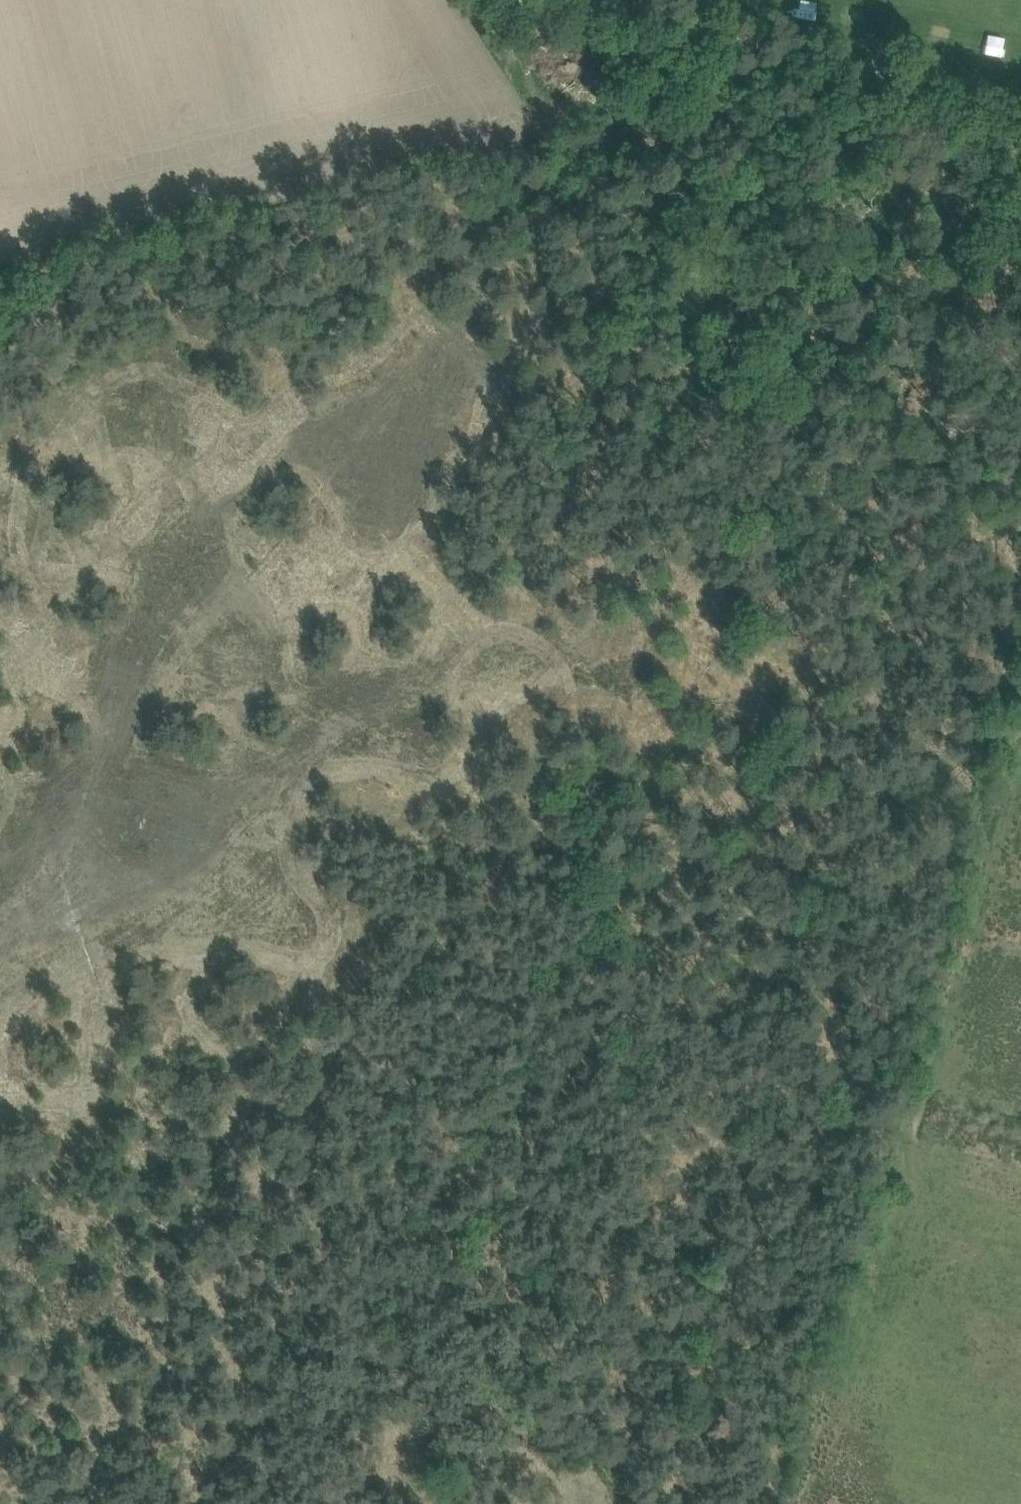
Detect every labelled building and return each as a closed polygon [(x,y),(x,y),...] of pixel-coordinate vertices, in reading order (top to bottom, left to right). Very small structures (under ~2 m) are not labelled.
[(816,19),(817,0),(792,0),(791,17),(816,19)]
